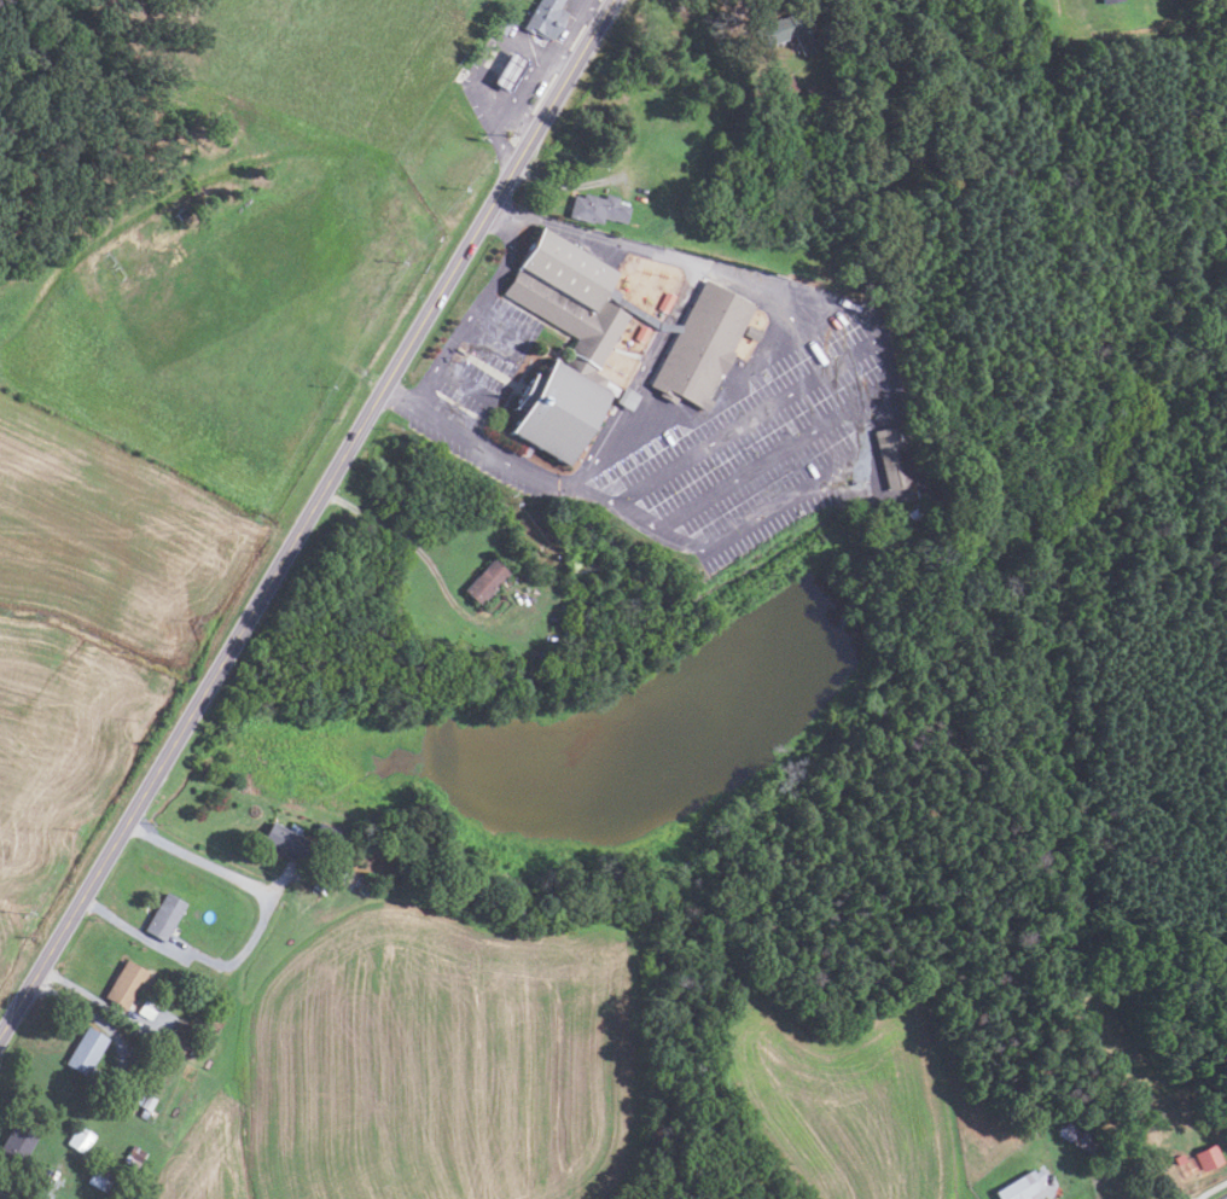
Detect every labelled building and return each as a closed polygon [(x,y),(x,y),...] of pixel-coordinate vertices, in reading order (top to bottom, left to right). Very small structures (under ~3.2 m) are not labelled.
[(522,24),(551,42),(568,13),(558,7),(562,0),(537,0),(522,24)] [(802,54),(793,34),(785,37),(786,39),(766,47),(757,27),(763,24),(762,22),(767,19),(768,23),(778,18),(778,19),(803,8),(820,47),(802,54)] [(510,23),(505,34),(496,30),(501,18),(510,23)] [(528,60),(511,51),(492,82),(508,92),(528,60)] [(780,98),(773,81),(787,74),(796,89),(780,98)] [(600,225),(591,222),(568,217),(572,196),(582,197),(582,193),(604,198),(605,193),(618,197),(617,203),(630,206),(626,223),(601,217),(600,225)] [(187,216),(180,220),(175,214),(184,209),(187,216)] [(566,466),(510,431),(522,412),(514,407),(534,374),(542,379),(553,360),(564,366),(572,353),(570,351),(577,339),(504,293),(543,228),(618,273),(610,286),(621,293),(616,302),(605,296),(603,299),(630,316),(598,369),(595,368),(594,371),(607,379),(607,380),(623,390),(626,386),(640,395),(630,411),(616,402),(618,398),(610,394),(566,466)] [(705,279),(755,305),(732,350),(735,353),(723,374),(720,373),(706,396),(714,401),(708,412),(679,397),(675,404),(658,395),(661,391),(649,385),(705,279)] [(667,313),(658,309),(667,291),(675,296),(667,313)] [(642,343),(634,338),(641,325),(650,330),(642,343)] [(757,342),(743,334),(749,325),(762,332),(757,342)] [(909,487),(886,491),(873,431),(897,426),(909,487)] [(915,489),(930,487),(931,496),(918,499),(915,489)] [(920,514),(911,522),(906,514),(915,507),(920,514)] [(478,606),(463,592),(493,559),(508,575),(478,606)] [(296,865),(260,842),(272,821),(308,844),(296,865)] [(336,839),(316,832),(320,823),(339,831),(336,839)] [(362,895),(356,891),(362,884),(367,887),(362,895)] [(164,942),(143,930),(165,891),(186,904),(164,942)] [(187,967),(179,961),(184,954),(192,960),(187,967)] [(126,1009),(103,996),(126,959),(147,972),(126,1009)] [(150,1020),(136,1013),(144,999),(157,1007),(150,1020)] [(180,1057),(164,1044),(180,1020),(197,1031),(180,1057)] [(86,1076),(64,1063),(86,1025),(107,1040),(86,1076)] [(192,1057),(188,1054),(192,1046),(197,1048),(192,1057)] [(144,1072),(130,1064),(139,1052),(152,1060),(144,1072)] [(132,1101),(138,1090),(145,1094),(139,1106),(132,1101)] [(149,1112),(140,1106),(147,1095),(156,1100),(149,1112)] [(145,1119),(139,1116),(143,1110),(149,1113),(145,1119)] [(25,1169),(0,1154),(0,1148),(16,1118),(40,1131),(27,1156),(31,1158),(25,1169)] [(1089,1153),(1054,1135),(1063,1119),(1098,1139),(1089,1153)] [(82,1153),(65,1142),(76,1125),(94,1136),(82,1153)] [(1215,1142),(1225,1160),(1204,1171),(1194,1153),(1215,1142)] [(140,1163),(127,1156),(133,1145),(146,1152),(140,1163)] [(1187,1160),(1179,1164),(1175,1156),(1184,1153),(1187,1160)] [(104,1192),(86,1182),(95,1165),(114,1175),(104,1192)] [(1027,1197),(1028,1198),(998,1198),(994,1192),(1030,1169),(1033,1172),(1039,1168),(1045,1177),(1037,1182),(1041,1187),(1027,1197)]
